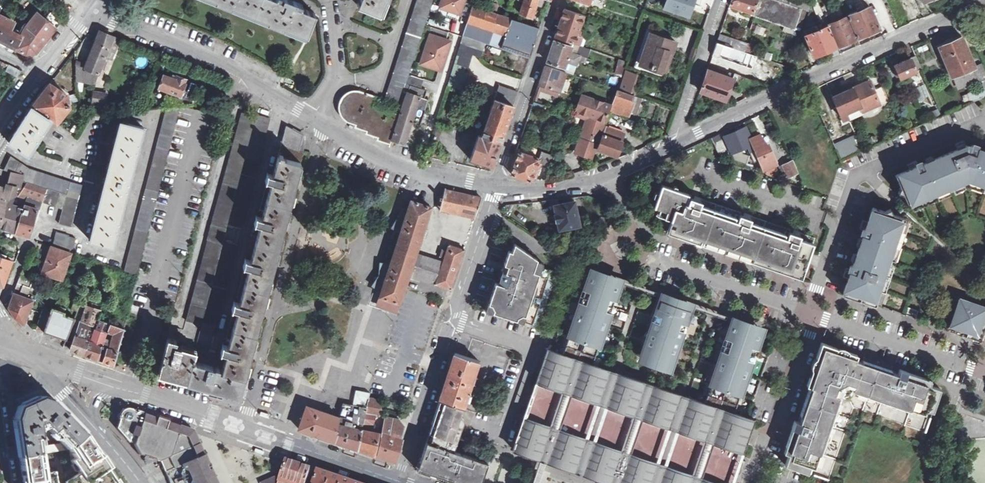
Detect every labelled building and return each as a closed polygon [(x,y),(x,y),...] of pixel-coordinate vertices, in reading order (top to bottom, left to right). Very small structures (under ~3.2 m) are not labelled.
[(215,1),(214,4),(229,10),(230,7),(268,23),(266,26),(282,32),(283,29),(305,38),(314,17),(299,11),(301,9),(287,3),(280,0),(276,0),(276,2),(272,0),(212,0),(215,1)] [(383,0),(355,0),(352,7),(377,16),(383,0)] [(389,101),(403,106),(409,83),(411,76),(434,0),(419,0),(389,101)] [(441,7),(461,14),(465,1),(473,4),(474,0),(443,0),(441,7)] [(520,0),(524,2),(521,13),(533,17),(536,5),(542,7),(545,0),(520,0)] [(663,6),(691,16),(696,0),(665,0),(663,6)] [(730,6),(740,9),(739,11),(771,23),(779,0),(732,0),(730,6)] [(798,0),(779,0),(771,23),(796,31),(803,9),(810,11),(811,5),(798,0)] [(848,11),(848,12),(859,36),(883,26),(872,1),(848,11)] [(510,18),(473,6),(448,85),(462,89),(474,53),(481,56),(486,42),(501,47),(510,18)] [(584,16),(565,10),(555,38),(579,46),(582,36),(577,35),(584,16)] [(848,12),(829,20),(839,44),(859,36),(848,12)] [(22,34),(14,48),(26,54),(36,53),(46,40),(60,22),(51,13),(45,20),(37,13),(30,21),(25,28),(22,34)] [(0,15),(0,41),(7,45),(12,47),(14,48),(22,34),(19,33),(12,30),(15,22),(0,15)] [(540,28),(510,18),(501,47),(530,57),(540,28)] [(829,20),(804,31),(815,54),(839,44),(829,20)] [(679,37),(650,28),(638,63),(666,72),(679,37)] [(103,31),(86,69),(76,64),(76,84),(96,85),(116,37),(103,31)] [(452,42),(432,35),(422,64),(443,71),(452,42)] [(720,35),(718,43),(742,52),(745,44),(720,35)] [(961,36),(947,41),(940,49),(953,78),(972,69),(981,89),(984,87),(984,67),(984,64),(976,67),(961,36)] [(572,47),(554,41),(547,63),(565,69),(567,62),(577,66),(580,57),(573,54),(570,54),(572,47)] [(718,43),(713,57),(743,67),(748,54),(742,52),(718,43)] [(922,63),(933,59),(927,43),(916,48),(922,63)] [(923,69),(917,55),(898,64),(906,82),(913,78),(911,74),(923,69)] [(17,76),(21,71),(0,61),(0,68),(17,76)] [(567,72),(546,65),(540,84),(560,92),(567,72)] [(733,80),(708,71),(701,92),(726,101),(733,80)] [(160,88),(190,99),(195,84),(191,82),(190,84),(185,82),(186,80),(176,76),(175,79),(165,76),(160,88)] [(409,83),(412,84),(423,88),(425,80),(411,76),(409,83)] [(864,109),(880,102),(881,104),(890,100),(883,84),(874,88),(870,79),(854,86),(864,109)] [(67,94),(51,84),(34,106),(53,119),(58,122),(70,106),(67,94)] [(394,140),(393,139),(392,143),(390,150),(403,155),(412,121),(422,125),(430,100),(426,98),(429,90),(423,88),(412,84),(394,140)] [(559,97),(560,92),(540,84),(538,90),(559,97)] [(613,101),(610,109),(631,115),(637,94),(618,86),(613,101)] [(864,109),(854,86),(833,95),(843,118),(849,116),(850,118),(859,113),(859,112),(864,109)] [(93,101),(107,103),(109,92),(95,90),(93,101)] [(380,140),(392,143),(393,139),(400,115),(373,106),(376,97),(367,93),(360,91),(356,90),(352,90),(347,91),(344,94),(341,96),(339,100),(338,104),(338,108),(339,112),(340,115),(342,118),(345,120),(348,121),(356,124),(355,127),(369,131),(369,134),(380,137),(380,140)] [(613,101),(581,91),(574,114),(585,117),(580,134),(599,140),(605,123),(610,109),(613,101)] [(493,95),(483,127),(503,134),(514,102),(493,95)] [(137,275),(181,105),(168,102),(124,271),(137,275)] [(975,103),(960,110),(965,120),(980,113),(975,103)] [(53,119),(34,106),(10,142),(30,156),(53,119)] [(225,236),(228,223),(257,116),(242,112),(186,320),(201,324),(225,236)] [(257,115),(257,116),(228,223),(242,227),(271,119),(257,115)] [(144,127),(121,121),(91,240),(114,246),(144,127)] [(599,140),(597,148),(619,156),(627,130),(605,123),(599,140)] [(750,134),(753,133),(748,123),(723,134),(724,136),(730,150),(731,153),(733,152),(742,147),(749,145),(750,149),(755,147),(750,134)] [(305,136),(287,126),(282,148),(305,154),(305,136)] [(781,173),(777,163),(779,162),(770,140),(761,130),(753,133),(750,134),(755,147),(764,169),(767,168),(781,173)] [(597,148),(599,140),(580,134),(574,151),(594,157),(597,148)] [(501,142),(481,135),(473,159),(493,166),(501,142)] [(841,158),(860,150),(853,135),(835,143),(841,158)] [(730,150),(724,136),(714,140),(720,154),(730,150)] [(911,210),(970,188),(984,193),(984,151),(965,143),(896,173),(911,210)] [(542,155),(518,147),(510,172),(533,180),(542,155)] [(742,147),(733,152),(735,157),(747,161),(749,152),(744,151),(742,147)] [(222,370),(246,376),(251,356),(263,312),(274,270),(285,228),(297,184),(305,154),(282,148),(275,174),(268,172),(266,181),(272,183),(263,218),(257,216),(255,225),(261,226),(252,260),(246,258),(244,267),(249,269),(240,304),(234,302),(232,309),(238,311),(228,346),(223,345),(221,352),(226,353),(222,370)] [(73,227),(84,184),(31,167),(14,156),(7,169),(13,171),(26,174),(24,180),(29,182),(48,187),(44,201),(64,207),(60,223),(73,227)] [(794,160),(784,164),(790,175),(799,171),(794,160)] [(29,182),(24,180),(26,174),(13,171),(8,187),(0,185),(0,225),(30,235),(39,208),(25,204),(25,207),(15,204),(17,191),(21,193),(29,182)] [(800,278),(815,236),(691,194),(662,185),(648,227),(800,278)] [(482,197),(446,189),(444,196),(441,195),(441,199),(443,199),(442,203),(452,206),(451,212),(475,218),(482,197)] [(576,197),(552,201),(559,228),(582,223),(576,197)] [(404,228),(397,247),(417,254),(433,208),(413,201),(407,219),(400,218),(399,221),(398,220),(395,225),(404,228)] [(441,210),(451,212),(452,206),(442,203),(441,210)] [(882,307),(908,221),(872,206),(843,293),(882,307)] [(612,221),(601,224),(605,237),(615,234),(612,221)] [(58,231),(53,246),(76,253),(76,249),(73,249),(76,238),(70,236),(70,234),(58,231)] [(228,237),(225,236),(201,324),(198,336),(211,340),(215,325),(237,244),(227,241),(228,237)] [(537,256),(514,240),(511,249),(508,248),(499,277),(505,283),(495,280),(489,298),(487,297),(483,308),(522,321),(538,272),(543,260),(536,258),(537,256)] [(446,253),(442,263),(436,284),(452,289),(465,248),(449,243),(446,253)] [(42,272),(61,278),(70,254),(50,247),(42,272)] [(398,310),(410,275),(417,254),(397,247),(391,266),(380,265),(379,274),(375,281),(379,283),(384,286),(377,303),(388,306),(396,309),(398,310)] [(3,286),(13,258),(0,254),(0,286),(3,286)] [(410,275),(436,284),(442,263),(417,254),(410,275)] [(589,272),(563,351),(592,361),(619,283),(589,272)] [(22,273),(9,306),(15,316),(25,325),(39,280),(22,273)] [(695,305),(664,296),(643,364),(674,372),(695,305)] [(959,297),(948,327),(980,338),(984,322),(984,306),(959,297)] [(98,314),(100,310),(87,305),(83,318),(96,322),(98,314)] [(51,310),(43,308),(38,323),(46,325),(44,331),(67,339),(75,318),(65,314),(66,311),(60,309),(52,307),(51,310)] [(918,311),(905,307),(903,314),(915,319),(918,311)] [(98,314),(96,322),(109,326),(110,324),(112,318),(98,314)] [(103,345),(98,360),(102,361),(114,365),(118,350),(125,323),(112,318),(110,324),(109,326),(108,331),(107,332),(113,335),(110,347),(107,346),(103,345)] [(768,329),(737,318),(712,395),(741,405),(768,329)] [(46,325),(38,323),(36,328),(44,331),(46,325)] [(71,349),(71,350),(85,355),(90,340),(91,341),(94,329),(87,327),(88,324),(85,323),(84,326),(79,324),(71,349)] [(90,340),(85,355),(98,360),(103,345),(107,332),(108,331),(105,330),(104,333),(94,329),(91,341),(90,340)] [(211,340),(198,336),(195,349),(209,351),(211,340)] [(177,339),(168,337),(159,372),(182,379),(199,384),(207,386),(222,390),(221,394),(240,398),(241,394),(246,376),(222,370),(216,369),(218,363),(217,363),(217,362),(216,360),(215,359),(216,353),(209,351),(195,349),(176,344),(177,339)] [(782,462),(843,482),(845,482),(864,426),(923,445),(944,383),(822,340),(782,462)] [(754,417),(592,361),(563,351),(548,346),(535,385),(526,409),(513,447),(528,452),(543,457),(591,474),(614,482),(616,482),(732,482),(754,417)] [(439,399),(462,408),(479,360),(456,352),(439,399)] [(747,390),(753,393),(759,380),(754,378),(747,390)] [(13,418),(15,434),(19,458),(47,453),(67,450),(84,434),(52,400),(40,396),(17,407),(13,418)] [(367,397),(365,407),(356,448),(365,450),(373,453),(378,432),(371,430),(377,399),(367,397)] [(462,408),(439,399),(424,440),(447,448),(462,408)] [(338,416),(333,440),(339,442),(351,446),(356,448),(365,407),(341,400),(338,416)] [(333,440),(338,416),(306,405),(297,427),(315,433),(333,440)] [(159,462),(161,462),(174,432),(155,426),(136,419),(136,416),(134,412),(131,409),(128,408),(125,408),(122,409),(117,428),(125,438),(130,434),(135,437),(133,444),(140,456),(146,457),(144,461),(147,465),(150,464),(152,460),(159,462)] [(136,419),(155,426),(174,432),(188,437),(196,458),(199,465),(207,482),(216,482),(194,431),(131,409),(134,412),(136,416),(136,419)] [(396,418),(383,416),(380,433),(375,454),(385,457),(393,460),(401,439),(401,426),(396,418)] [(188,437),(174,432),(161,462),(166,472),(196,458),(188,437)] [(64,482),(120,482),(106,458),(84,434),(67,450),(74,459),(71,461),(77,473),(64,482)] [(424,440),(416,464),(415,467),(460,482),(479,482),(486,462),(480,459),(447,448),(424,440)] [(253,455),(265,458),(266,454),(255,450),(253,455)] [(19,458),(20,466),(21,471),(22,482),(57,482),(56,474),(50,474),(47,453),(19,458)] [(166,472),(170,482),(207,482),(199,465),(196,458),(166,472)] [(278,482),(305,482),(309,471),(285,462),(283,470),(280,477),(278,482)] [(322,475),(317,473),(314,482),(346,482),(322,475)]
